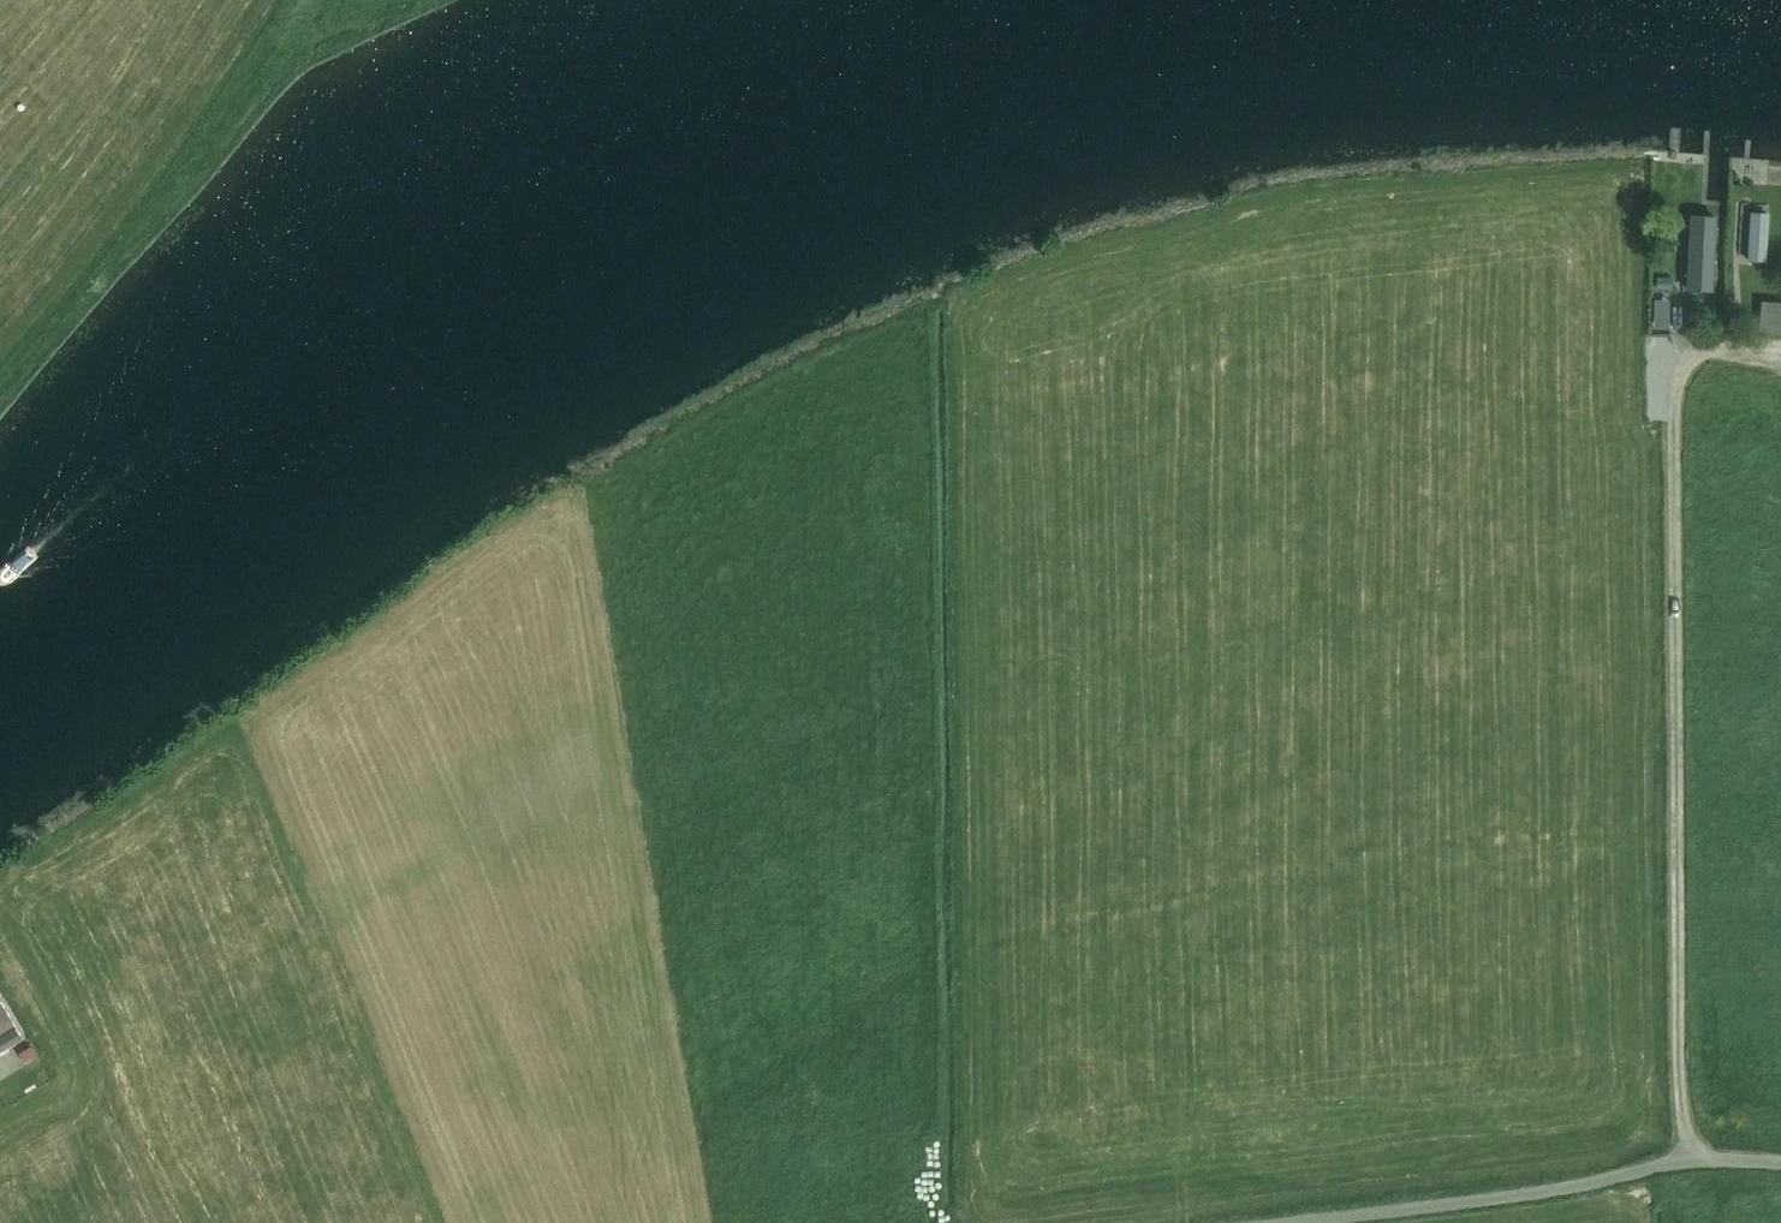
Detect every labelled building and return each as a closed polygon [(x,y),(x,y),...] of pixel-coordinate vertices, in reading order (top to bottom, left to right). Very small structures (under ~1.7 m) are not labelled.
[(1780,180),(1780,169),(1780,166),(1759,165),(1759,179),(1780,180)] [(1753,216),(1751,227),(1741,226),(1739,253),(1763,255),(1766,217),(1753,216)] [(1712,291),(1715,219),(1691,218),(1688,290),(1712,291)] [(1671,279),(1657,279),(1657,289),(1671,289),(1671,279)] [(0,1001),(0,1051),(22,1038),(0,1001)] [(36,1055),(31,1047),(19,1055),(24,1063),(36,1055)]
